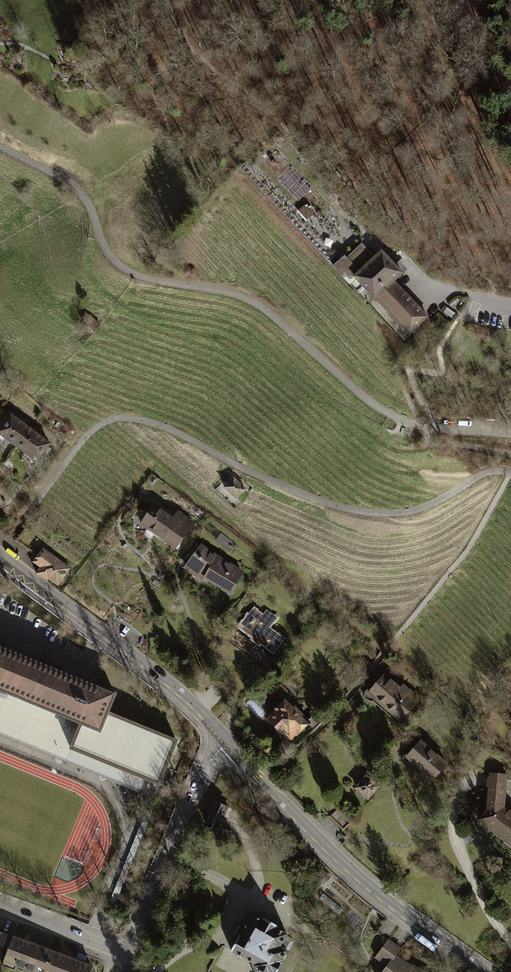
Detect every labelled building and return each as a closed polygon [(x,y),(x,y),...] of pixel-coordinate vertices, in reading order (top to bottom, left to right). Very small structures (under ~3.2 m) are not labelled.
[(274,145),(282,153),(289,147),(282,138),(274,145)] [(293,159),(278,174),(296,193),(311,178),(293,159)] [(307,219),(313,213),(306,206),(300,211),(307,219)] [(376,299),(409,334),(427,317),(394,282),(402,274),(381,252),(374,259),(362,246),(347,260),(344,257),(334,267),(357,292),(362,287),(375,300),(376,299)] [(12,415),(0,431),(0,439),(16,451),(32,430),(12,415)] [(52,445),(32,430),(16,451),(36,466),(52,445)] [(235,477),(224,488),(238,501),(249,489),(235,477)] [(140,526),(176,551),(196,523),(179,511),(176,515),(168,509),(166,512),(155,504),(140,526)] [(245,572),(221,559),(202,545),(185,569),(203,583),(232,598),(245,572)] [(58,587),(72,569),(43,548),(33,562),(41,568),(36,575),(50,585),(51,582),(58,587)] [(119,616),(131,626),(140,615),(128,606),(119,616)] [(262,646),(274,655),(285,640),(270,629),(274,624),(275,625),(280,618),(274,614),(274,615),(266,610),(263,615),(258,611),(259,610),(254,607),(249,614),(247,613),(237,628),(252,639),(250,641),(260,648),(262,646)] [(131,626),(142,635),(151,624),(140,615),(131,626)] [(60,759),(65,761),(144,794),(149,781),(159,785),(176,740),(108,713),(116,694),(23,656),(24,653),(18,651),(11,648),(10,651),(0,647),(0,734),(60,759)] [(249,657),(264,669),(272,660),(256,648),(249,657)] [(367,696),(403,726),(424,700),(405,685),(401,690),(384,675),(367,696)] [(283,700),(290,694),(281,685),(275,691),(283,700)] [(284,738),(292,745),(311,727),(303,720),(306,717),(296,707),(293,710),(286,702),(267,721),(275,729),(274,735),(277,739),(284,738)] [(407,761),(436,785),(450,767),(421,743),(407,761)] [(488,812),(479,824),(510,849),(510,811),(507,808),(508,784),(508,776),(490,776),(490,781),(488,812)] [(229,809),(215,803),(206,825),(217,830),(221,821),(223,815),(226,817),(229,809)] [(323,883),(329,877),(322,870),(316,876),(323,883)] [(342,909),(323,893),(319,898),(339,914),(342,909)] [(252,914),(244,929),(239,926),(235,934),(238,936),(231,951),(235,953),(236,957),(240,959),(244,957),(255,963),(254,966),(257,967),(256,968),(259,970),(258,971),(276,971),(281,963),(280,962),(282,959),(285,959),(287,955),(286,952),(287,950),(286,950),(292,938),(286,935),(287,934),(276,927),(277,925),(264,918),(262,920),(252,914)] [(52,951),(13,937),(3,965),(14,969),(16,965),(36,971),(44,971),(52,951)] [(390,940),(375,961),(389,970),(387,971),(426,971),(416,967),(415,968),(398,957),(403,949),(390,940)] [(91,966),(52,951),(44,971),(89,971),(91,966)]
